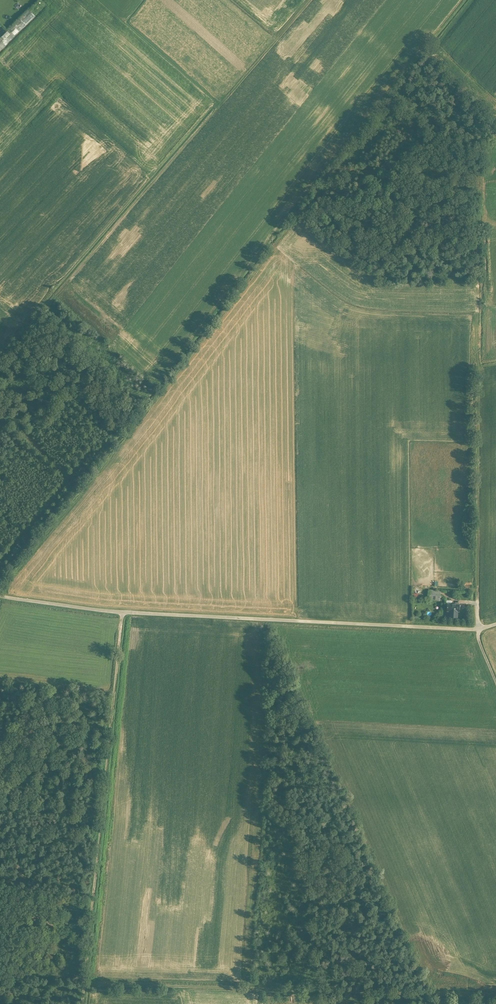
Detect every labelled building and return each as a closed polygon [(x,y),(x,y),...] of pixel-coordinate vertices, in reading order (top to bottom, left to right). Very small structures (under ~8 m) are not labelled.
[(19,0),(0,0),(0,8),(1,9),(0,10),(0,22),(8,30),(0,38),(0,85),(9,94),(26,78),(27,78),(45,60),(53,52),(52,51),(61,42),(29,10),(19,0)] [(441,591),(429,590),(428,598),(440,600),(441,591)] [(460,604),(447,603),(447,611),(452,611),(451,617),(457,617),(457,611),(460,612),(460,604)]
